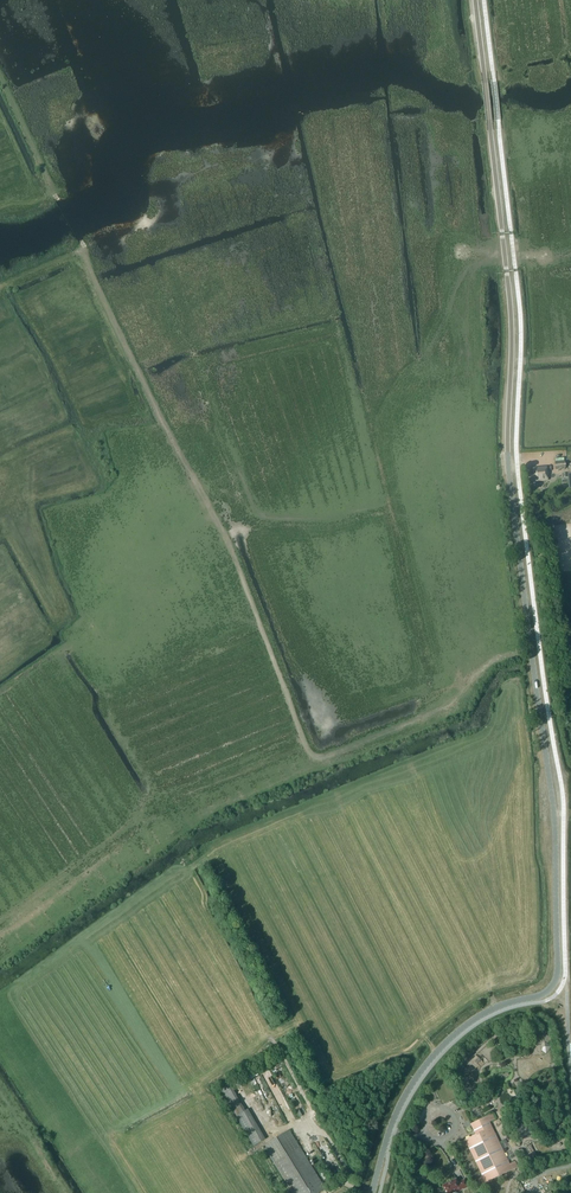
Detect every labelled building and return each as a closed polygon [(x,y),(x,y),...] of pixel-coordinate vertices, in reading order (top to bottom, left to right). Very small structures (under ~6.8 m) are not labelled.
[(547,480),(546,467),(533,468),(533,475),(528,475),(529,481),(536,481),(547,480)] [(482,1059),(485,1062),(487,1060),(483,1054),(474,1061),(477,1064),(482,1059)] [(250,1081),(246,1082),(251,1092),(254,1090),(250,1081)] [(266,1101),(271,1099),(265,1081),(259,1083),(266,1101)] [(221,1089),(236,1115),(254,1146),(265,1139),(248,1109),(245,1111),(230,1084),(221,1089)] [(477,1179),(480,1184),(519,1168),(516,1161),(510,1163),(492,1120),(496,1119),(493,1113),(471,1122),(476,1134),(461,1140),(463,1145),(468,1143),(482,1177),(477,1179)] [(325,1188),(289,1130),(264,1145),(293,1192),(318,1192),(325,1188)] [(453,1173),(456,1179),(442,1185),(446,1192),(451,1192),(461,1189),(461,1190),(468,1187),(460,1170),(464,1179),(458,1182),(453,1173)]
